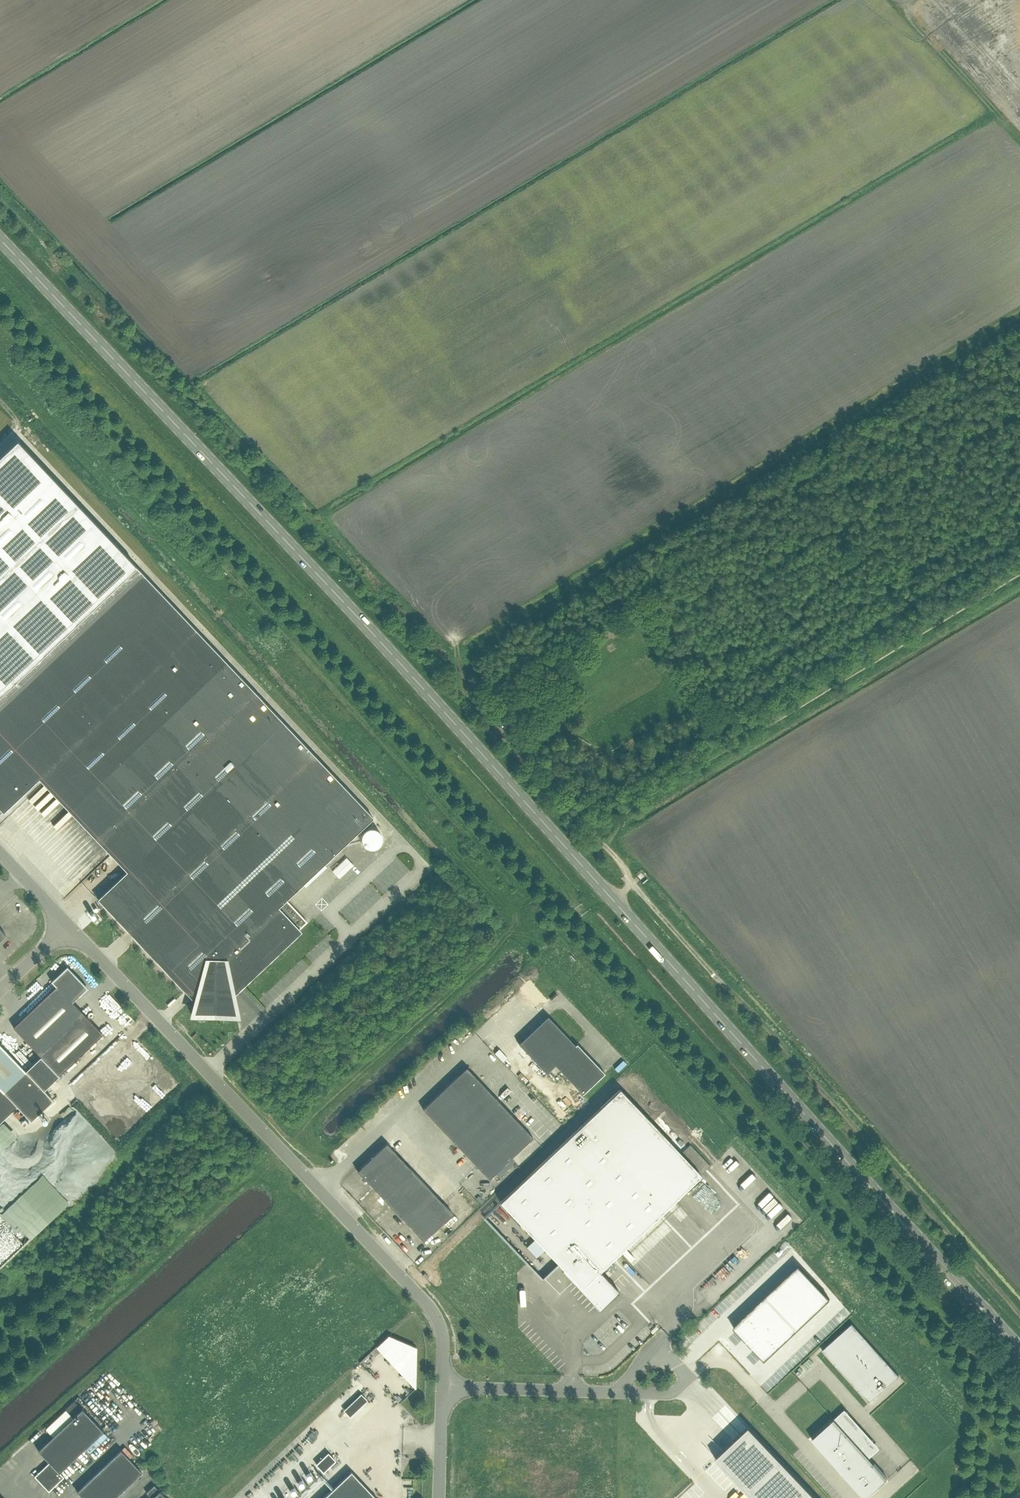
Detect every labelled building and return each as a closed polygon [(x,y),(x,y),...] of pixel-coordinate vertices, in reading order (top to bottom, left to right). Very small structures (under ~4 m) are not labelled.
[(3,812),(39,779),(43,783),(111,854),(127,871),(98,899),(128,931),(135,939),(180,986),(182,983),(188,989),(195,996),(197,999),(193,1016),(194,1017),(195,1013),(235,1014),(236,1018),(237,1018),(232,992),(235,990),(236,991),(239,988),(238,986),(241,984),(267,959),(269,961),(267,962),(268,963),(290,941),(289,942),(287,940),(307,921),(286,900),(373,818),(225,661),(136,567),(18,441),(0,458),(0,809),(3,812)] [(504,691),(510,700),(516,696),(510,687),(504,691)] [(370,848),(371,848),(372,848),(374,848),(375,847),(376,847),(378,846),(380,845),(381,843),(381,842),(382,841),(382,840),(382,839),(382,838),(382,837),(382,836),(382,835),(381,835),(381,833),(380,832),(379,831),(378,830),(377,829),(375,829),(374,828),(372,828),(371,828),(369,828),(368,829),(366,830),(365,830),(365,831),(364,832),(363,833),(363,834),(362,835),(362,836),(362,837),(362,838),(362,839),(362,840),(362,841),(363,842),(363,843),(364,844),(364,845),(365,845),(366,846),(367,847),(368,847),(370,848)] [(346,857),(332,871),(339,878),(353,865),(346,857)] [(67,967),(52,981),(57,986),(13,1027),(41,1056),(59,1075),(103,1034),(72,1002),(80,995),(87,988),(67,967)] [(548,1016),(519,1044),(546,1073),(555,1065),(582,1094),(604,1073),(577,1044),(575,1045),(548,1016)] [(17,1106),(31,1121),(53,1100),(44,1090),(59,1075),(41,1056),(26,1071),(0,1044),(0,1122),(17,1106)] [(445,1088),(456,1100),(478,1079),(466,1067),(445,1088)] [(478,1079),(456,1100),(467,1111),(489,1090),(478,1079)] [(423,1109),(434,1120),(456,1100),(445,1088),(423,1109)] [(620,1089),(500,1202),(563,1268),(561,1270),(599,1310),(619,1291),(600,1270),(701,1175),(620,1089)] [(489,1090),(467,1111),(478,1123),(500,1102),(489,1090)] [(456,1100),(434,1120),(445,1132),(467,1111),(456,1100)] [(500,1102),(478,1123),(489,1134),(511,1114),(500,1102)] [(79,1111),(62,1120),(52,1132),(53,1132),(60,1146),(62,1145),(60,1143),(61,1142),(67,1135),(69,1140),(78,1148),(74,1139),(78,1133),(83,1128),(80,1125),(82,1123),(80,1118),(83,1114),(79,1111)] [(456,1144),(478,1123),(467,1111),(445,1132),(456,1144)] [(511,1114),(489,1134),(500,1146),(522,1125),(511,1114)] [(655,1120),(672,1138),(676,1135),(659,1117),(655,1120)] [(467,1155),(489,1134),(478,1123),(456,1144),(467,1155)] [(522,1125),(500,1146),(511,1158),(533,1137),(522,1125)] [(489,1134),(467,1155),(478,1167),(500,1146),(489,1134)] [(403,1161),(386,1143),(372,1157),(388,1175),(403,1161)] [(681,1153),(701,1174),(710,1166),(690,1144),(681,1153)] [(478,1167),(489,1179),(511,1158),(500,1146),(478,1167)] [(372,1157),(357,1171),(374,1189),(388,1175),(372,1157)] [(420,1178),(403,1161),(388,1175),(405,1192),(420,1178)] [(31,1239),(73,1202),(57,1183),(58,1182),(50,1173),(7,1211),(31,1239)] [(390,1206),(405,1192),(388,1175),(374,1189),(390,1206)] [(436,1196),(420,1178),(405,1192),(421,1209),(436,1196)] [(754,1196),(767,1183),(763,1179),(750,1191),(754,1196)] [(407,1223),(421,1209),(405,1192),(390,1206),(407,1223)] [(438,1227),(453,1213),(436,1196),(421,1209),(438,1227)] [(407,1223),(423,1241),(438,1227),(421,1209),(407,1223)] [(804,1292),(814,1282),(799,1266),(788,1276),(804,1292)] [(804,1292),(788,1276),(777,1286),(793,1303),(804,1292)] [(814,1282),(804,1292),(819,1309),(830,1299),(814,1282)] [(767,1297),(782,1313),(793,1303),(777,1286),(767,1297)] [(808,1319),(819,1309),(804,1292),(793,1303),(808,1319)] [(767,1297),(756,1307),(771,1323),(782,1313),(767,1297)] [(808,1319),(793,1303),(782,1313),(797,1329),(808,1319)] [(760,1333),(771,1323),(756,1307),(745,1317),(760,1333)] [(797,1329),(782,1313),(771,1323),(787,1339),(797,1329)] [(760,1333),(745,1317),(734,1327),(750,1343),(760,1333)] [(760,1333),(776,1350),(787,1339),(771,1323),(760,1333)] [(852,1323),(822,1350),(869,1402),(899,1375),(852,1323)] [(776,1350),(760,1333),(750,1343),(765,1360),(776,1350)] [(381,1346),(415,1383),(415,1391),(421,1385),(422,1340),(388,1339),(381,1346)] [(366,1393),(348,1409),(353,1415),(372,1399),(366,1393)] [(49,1462),(34,1476),(49,1491),(64,1477),(60,1472),(103,1431),(82,1409),(73,1418),(66,1410),(46,1429),(53,1436),(38,1451),(49,1462)] [(865,1497),(866,1497),(888,1478),(834,1418),(812,1439),(865,1497)] [(749,1426),(716,1458),(753,1497),(818,1497),(749,1426)] [(121,1450),(77,1492),(83,1497),(115,1497),(142,1472),(121,1450)] [(316,1464),(324,1472),(335,1461),(328,1453),(316,1464)] [(351,1471),(323,1497),(376,1497),(351,1471)] [(154,1485),(146,1492),(151,1497),(166,1497),(154,1485)]
